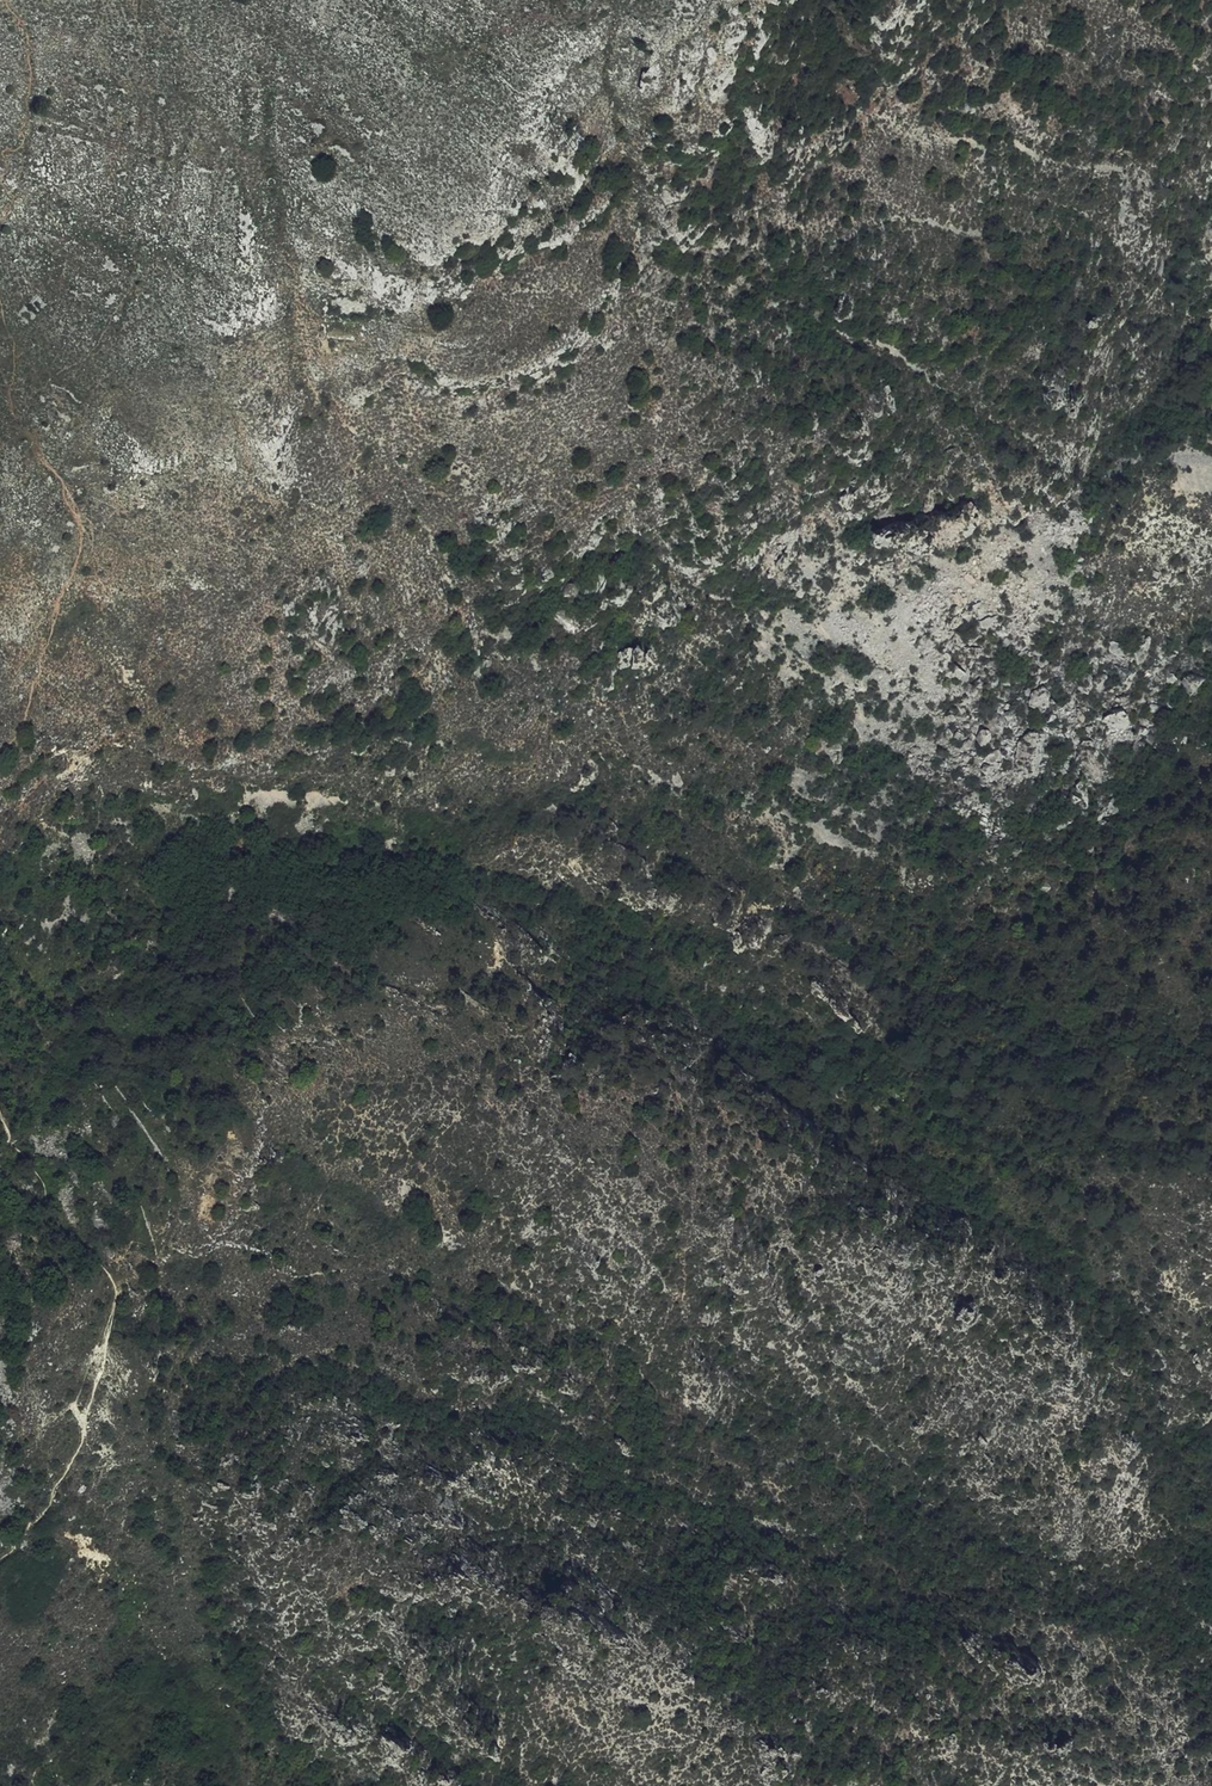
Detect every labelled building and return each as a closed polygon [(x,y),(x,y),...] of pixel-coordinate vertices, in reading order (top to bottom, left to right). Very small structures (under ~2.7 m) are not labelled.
[(38,297),(32,303),(40,311),(47,305),(38,297)]
